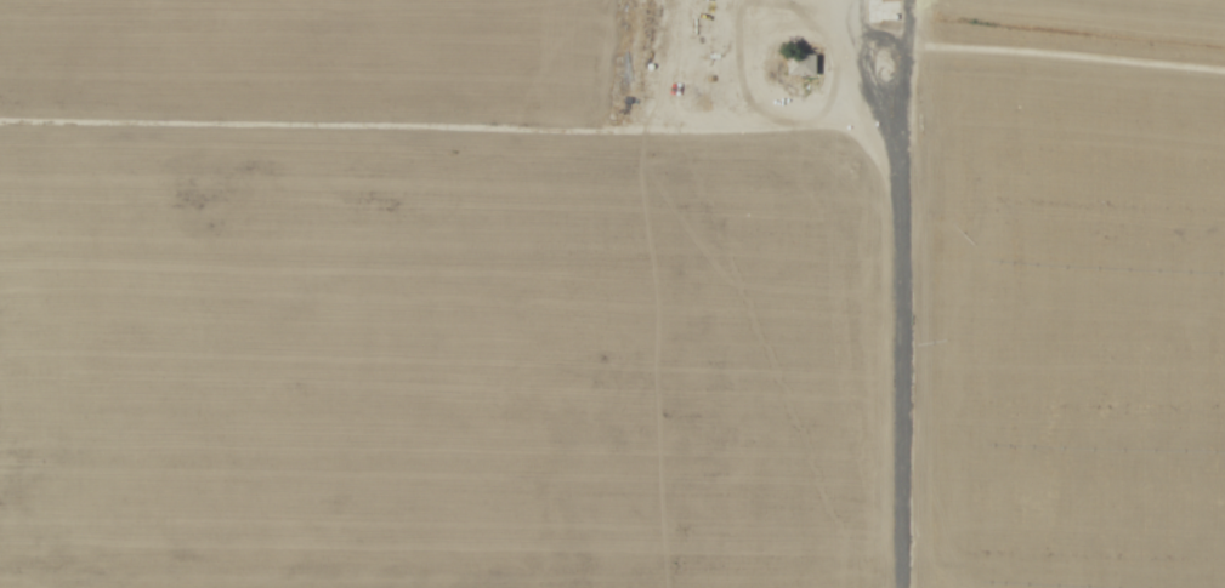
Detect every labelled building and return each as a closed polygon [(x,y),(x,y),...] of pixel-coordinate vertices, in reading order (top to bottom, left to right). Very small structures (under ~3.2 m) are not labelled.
[(786,77),(817,77),(817,55),(786,55),(786,77)]
